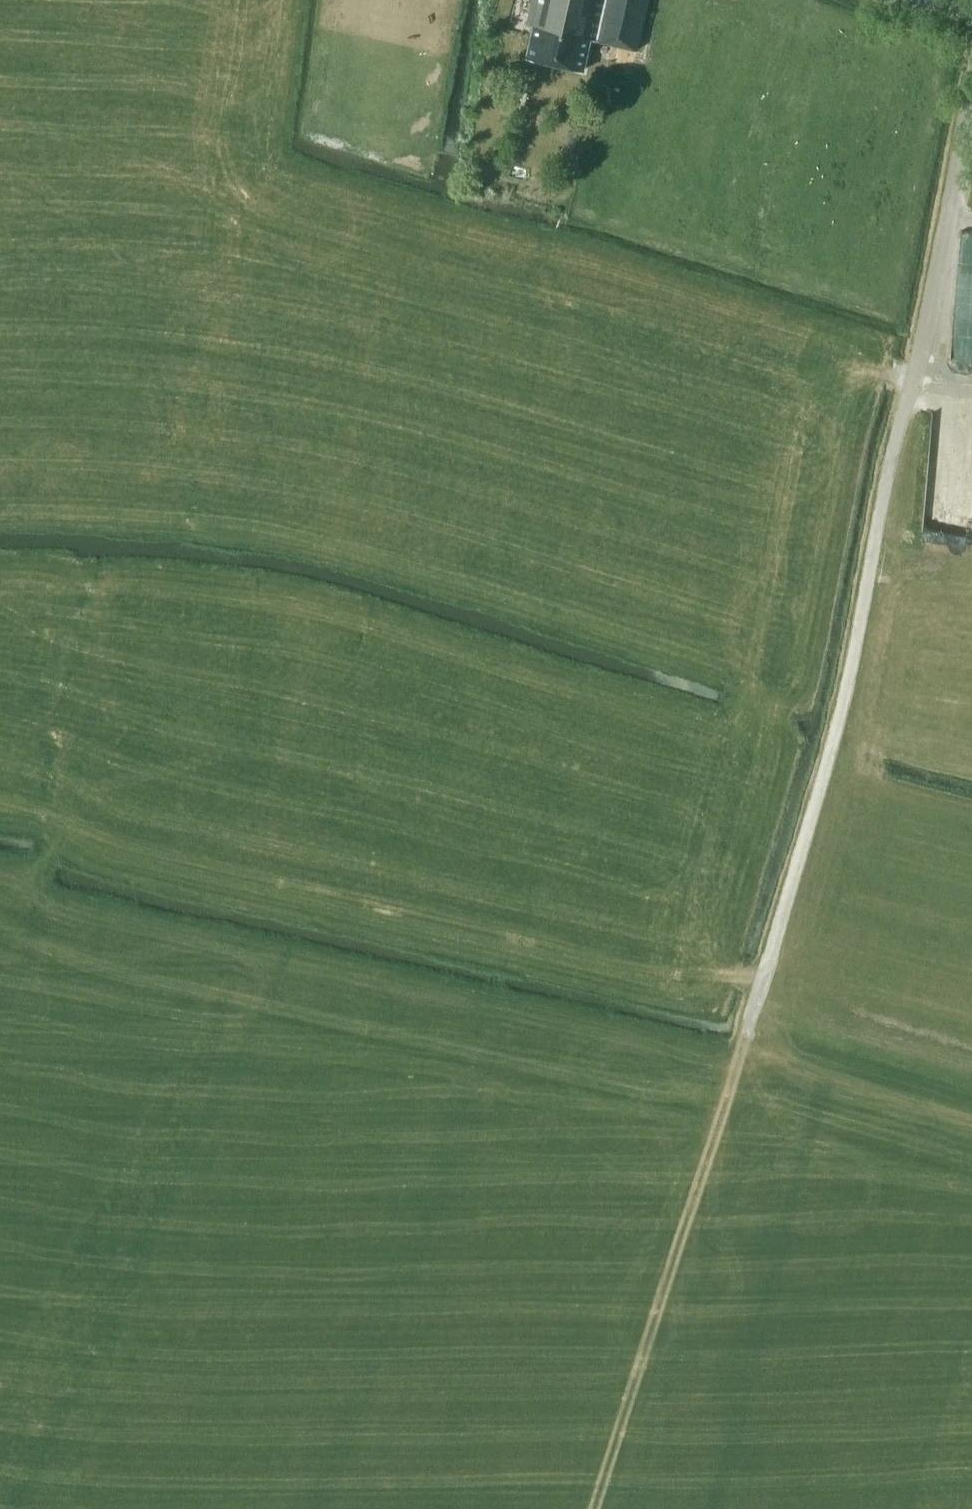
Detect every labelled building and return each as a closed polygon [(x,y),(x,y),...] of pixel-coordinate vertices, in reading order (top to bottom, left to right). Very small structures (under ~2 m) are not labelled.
[(531,6),(527,25),(533,27),(526,57),(583,71),(590,40),(637,51),(648,0),(532,0),(531,6)] [(930,476),(927,537),(971,540),(971,478),(930,476)]
